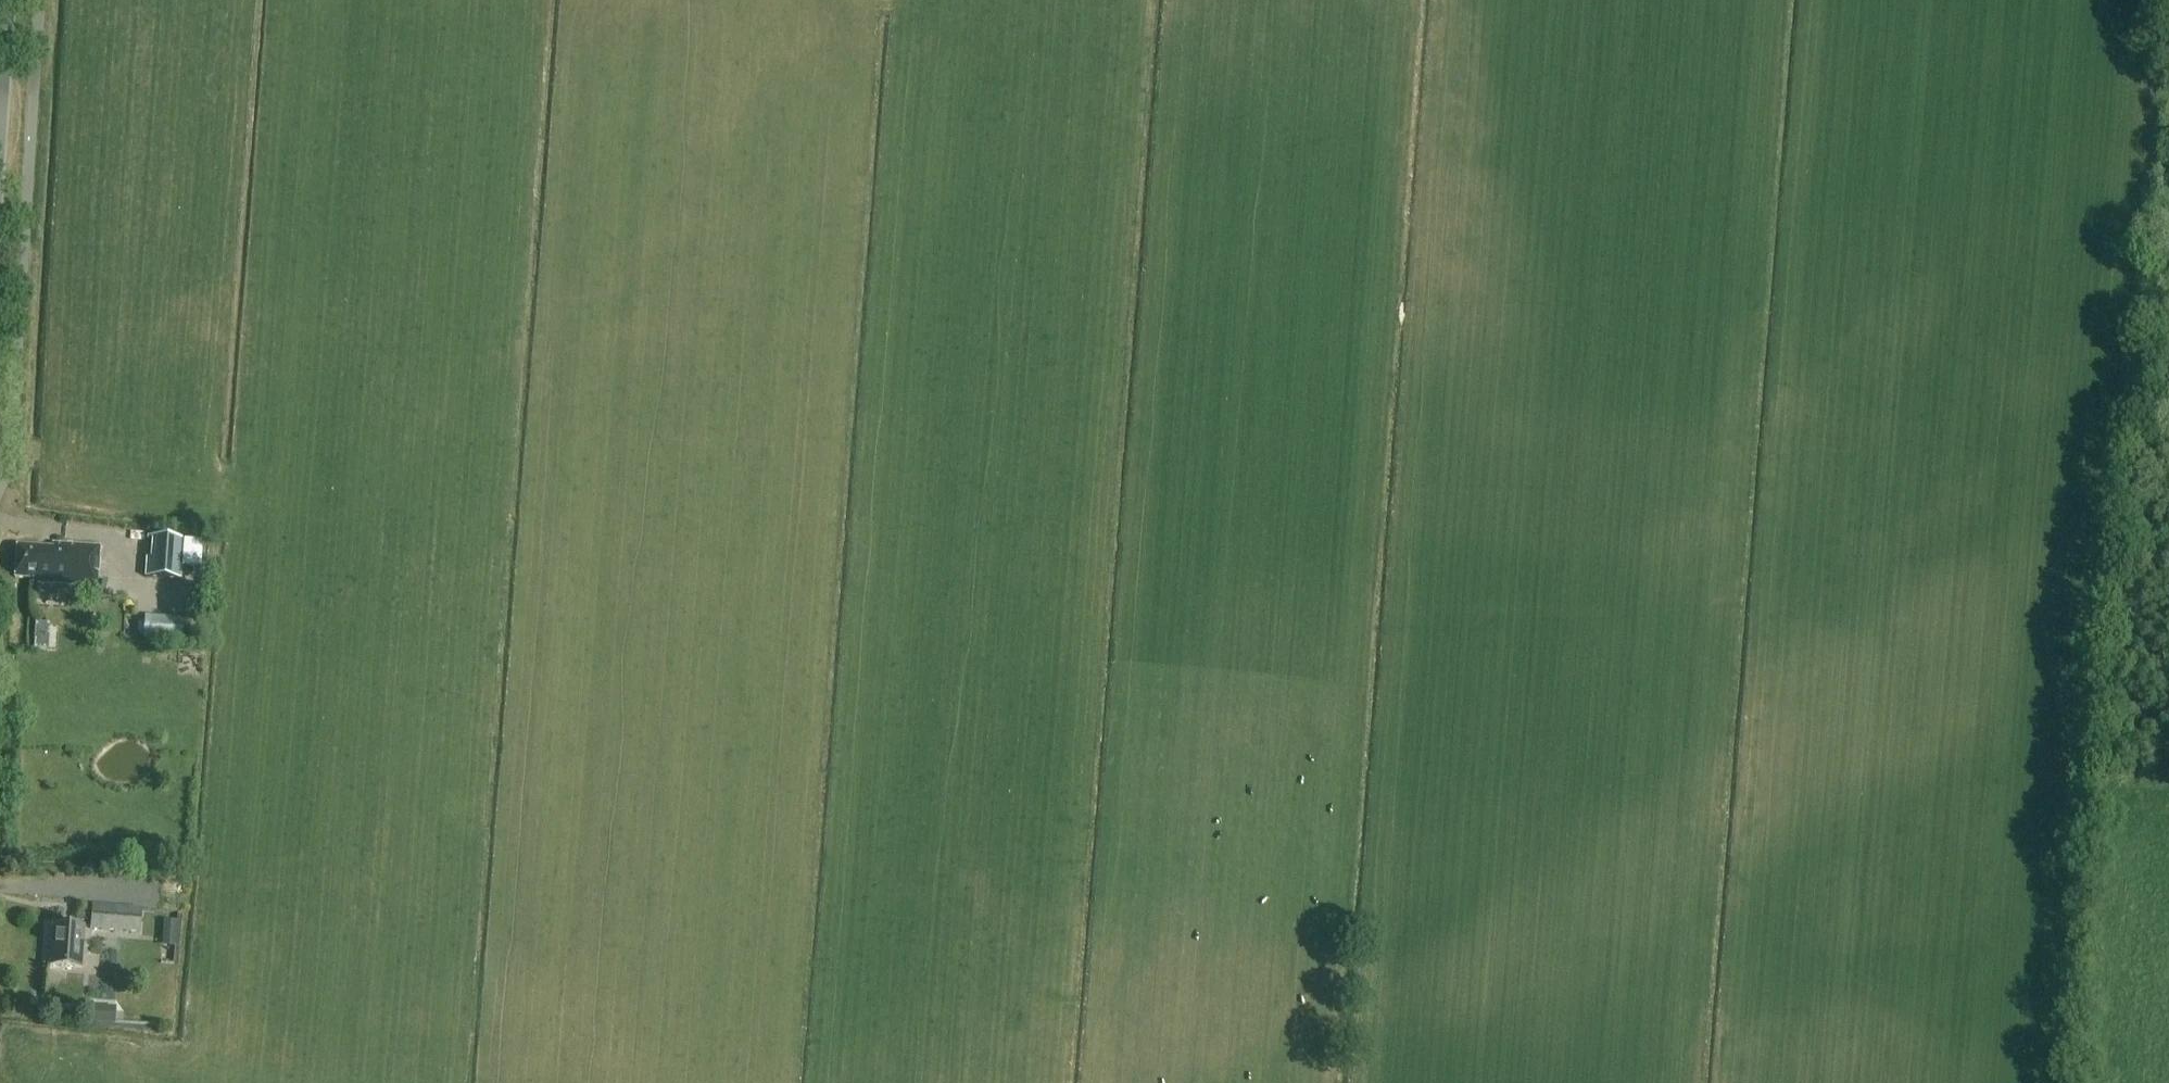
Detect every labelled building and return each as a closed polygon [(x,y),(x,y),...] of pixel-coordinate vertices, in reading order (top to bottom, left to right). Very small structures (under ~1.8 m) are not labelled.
[(150,539),(149,559),(145,559),(144,579),(180,582),(183,541),(150,539)] [(37,583),(95,587),(98,548),(53,545),(53,550),(17,548),(15,578),(38,580),(37,583)] [(141,910),(91,906),(89,930),(139,935),(141,910)] [(177,946),(178,919),(165,919),(164,945),(177,946)] [(52,925),(49,967),(80,969),(83,928),(52,925)] [(88,1024),(114,1026),(115,1009),(89,1007),(88,1024)]
